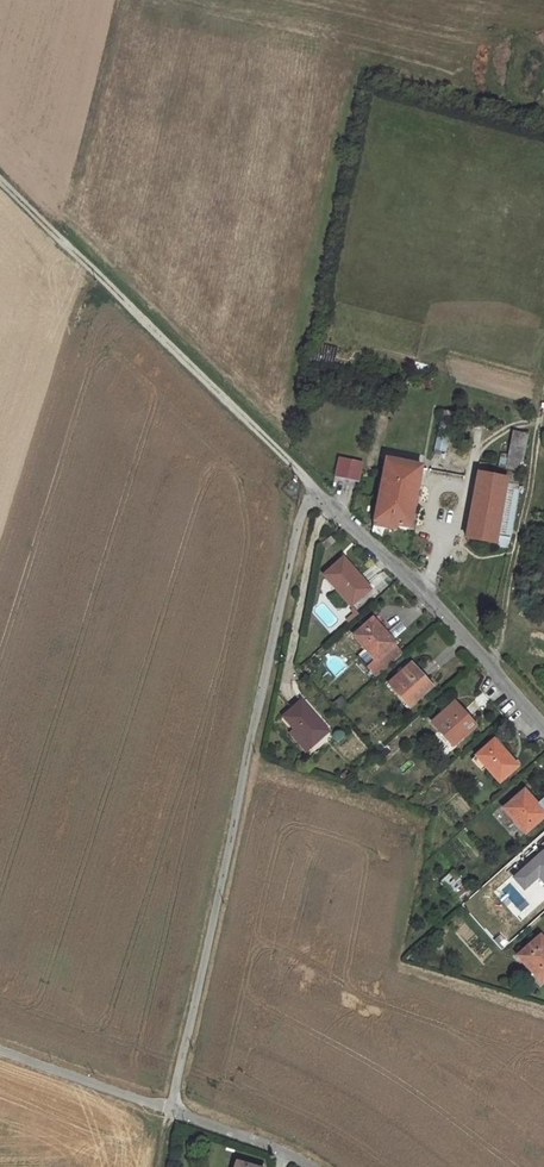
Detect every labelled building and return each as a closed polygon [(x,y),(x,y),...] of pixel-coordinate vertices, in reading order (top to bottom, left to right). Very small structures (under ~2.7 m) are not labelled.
[(504,467),(520,470),(528,432),(513,429),(504,467)] [(444,451),(449,438),(438,434),(433,448),(444,451)] [(364,462),(333,455),(329,475),(361,481),(364,462)] [(406,517),(413,461),(384,456),(376,513),(406,517)] [(469,462),(466,472),(462,526),(491,532),(497,485),(500,467),(469,462)] [(497,485),(491,532),(504,534),(510,487),(497,485)] [(363,582),(336,552),(317,571),(319,573),(316,576),(313,587),(319,592),(328,583),(343,599),(363,582)] [(393,643),(370,616),(350,632),(374,660),(393,643)] [(426,687),(405,663),(384,681),(405,705),(426,687)] [(338,709),(348,703),(342,695),(333,701),(338,709)] [(320,726),(294,697),(276,713),(303,742),(320,726)] [(471,725),(451,702),(430,720),(450,743),(471,725)] [(516,764),(491,736),(474,752),(498,779),(516,764)] [(543,812),(520,786),(501,803),(525,829),(543,812)] [(538,847),(522,861),(543,886),(543,855),(538,847)] [(439,880),(455,899),(467,889),(450,870),(439,880)] [(532,933),(509,953),(535,981),(543,973),(543,953),(542,950),(543,949),(543,947),(532,933)] [(264,1155),(230,1143),(224,1165),(229,1166),(261,1166),(264,1155)]
